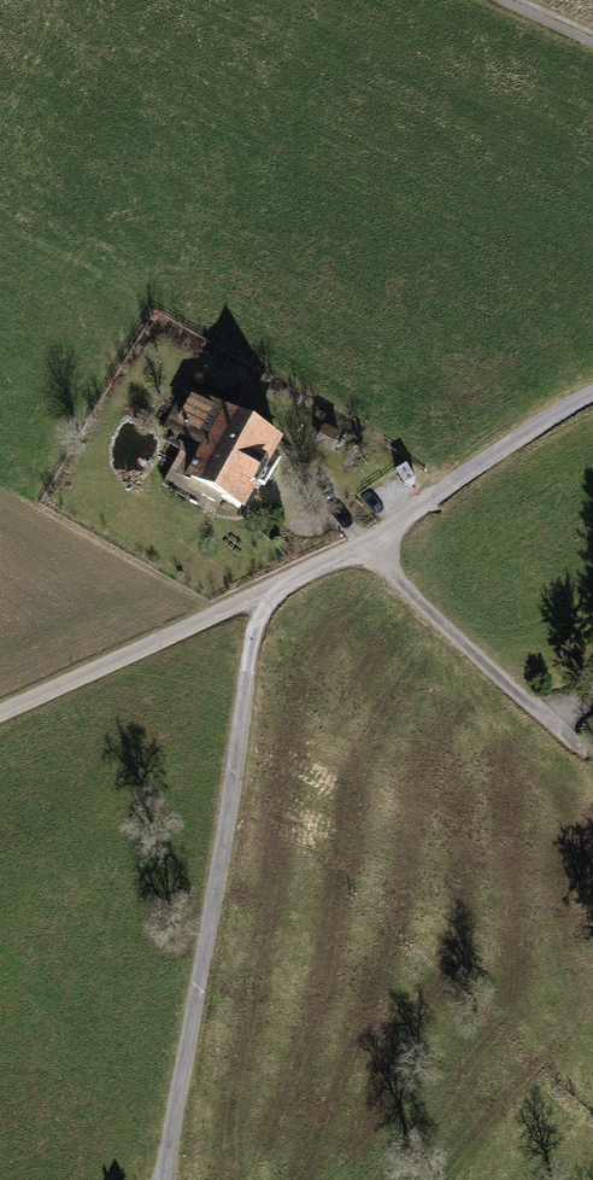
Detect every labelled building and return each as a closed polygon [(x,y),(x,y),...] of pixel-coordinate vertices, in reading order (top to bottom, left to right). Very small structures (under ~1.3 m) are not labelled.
[(288,447),(190,393),(165,437),(205,459),(190,484),(249,516),(288,447)]
